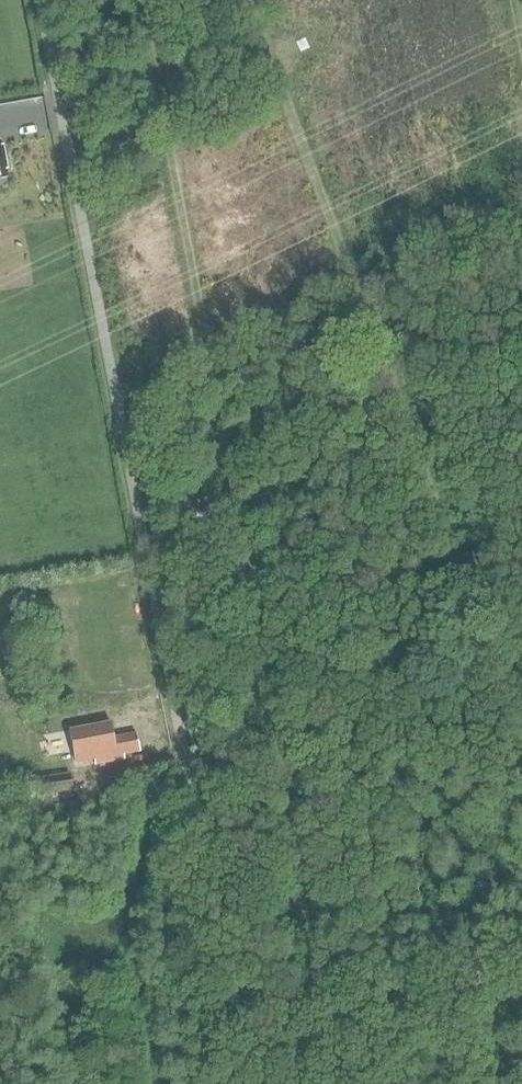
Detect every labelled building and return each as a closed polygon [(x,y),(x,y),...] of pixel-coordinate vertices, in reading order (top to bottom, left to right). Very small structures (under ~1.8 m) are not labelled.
[(111,722),(69,730),(75,760),(94,756),(94,759),(95,765),(125,759),(124,754),(140,751),(137,734),(114,738),(111,722)] [(33,780),(36,795),(72,788),(70,773),(33,780)]
